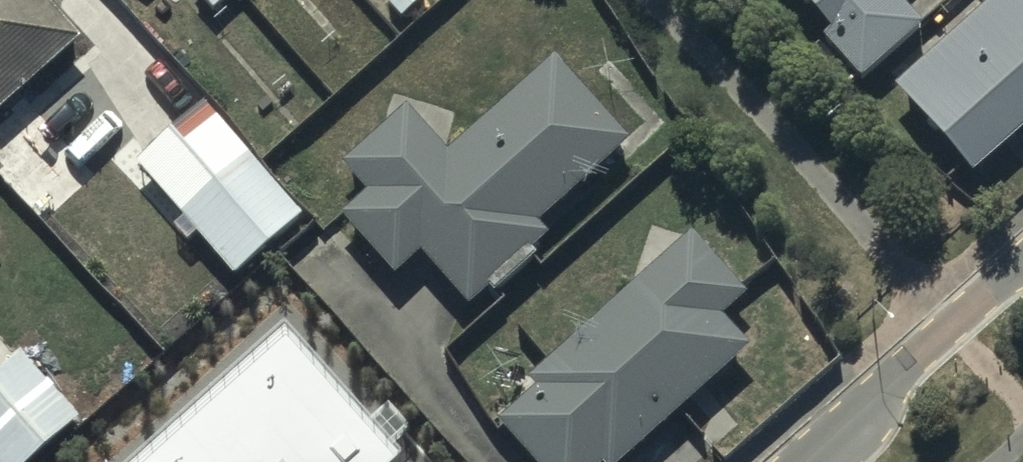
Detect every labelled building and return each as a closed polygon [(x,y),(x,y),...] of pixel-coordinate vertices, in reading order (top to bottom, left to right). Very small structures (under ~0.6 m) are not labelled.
[(74,36),(42,0),(0,0),(0,101),(74,36)] [(214,13),(229,0),(201,0),(214,13)] [(829,46),(825,50),(863,94),(924,42),(889,1),(891,0),(790,0),(829,46)] [(972,189),(1022,142),(1022,0),(1011,0),(896,105),(972,189)] [(340,212),(393,269),(418,245),(469,300),(487,283),(495,291),(536,252),(530,246),(547,231),(539,222),(631,135),(551,50),(447,147),(405,103),(341,162),(365,188),(340,212)] [(207,115),(139,174),(238,288),(306,229),(207,115)] [(540,461),(591,461),(599,455),(602,458),(746,340),(719,307),(742,288),(694,230),(526,368),(536,380),(499,411),(540,461)] [(278,324),(122,461),(392,461),(397,458),(278,324)] [(80,420),(23,356),(0,377),(0,461),(33,461),(80,420)]
